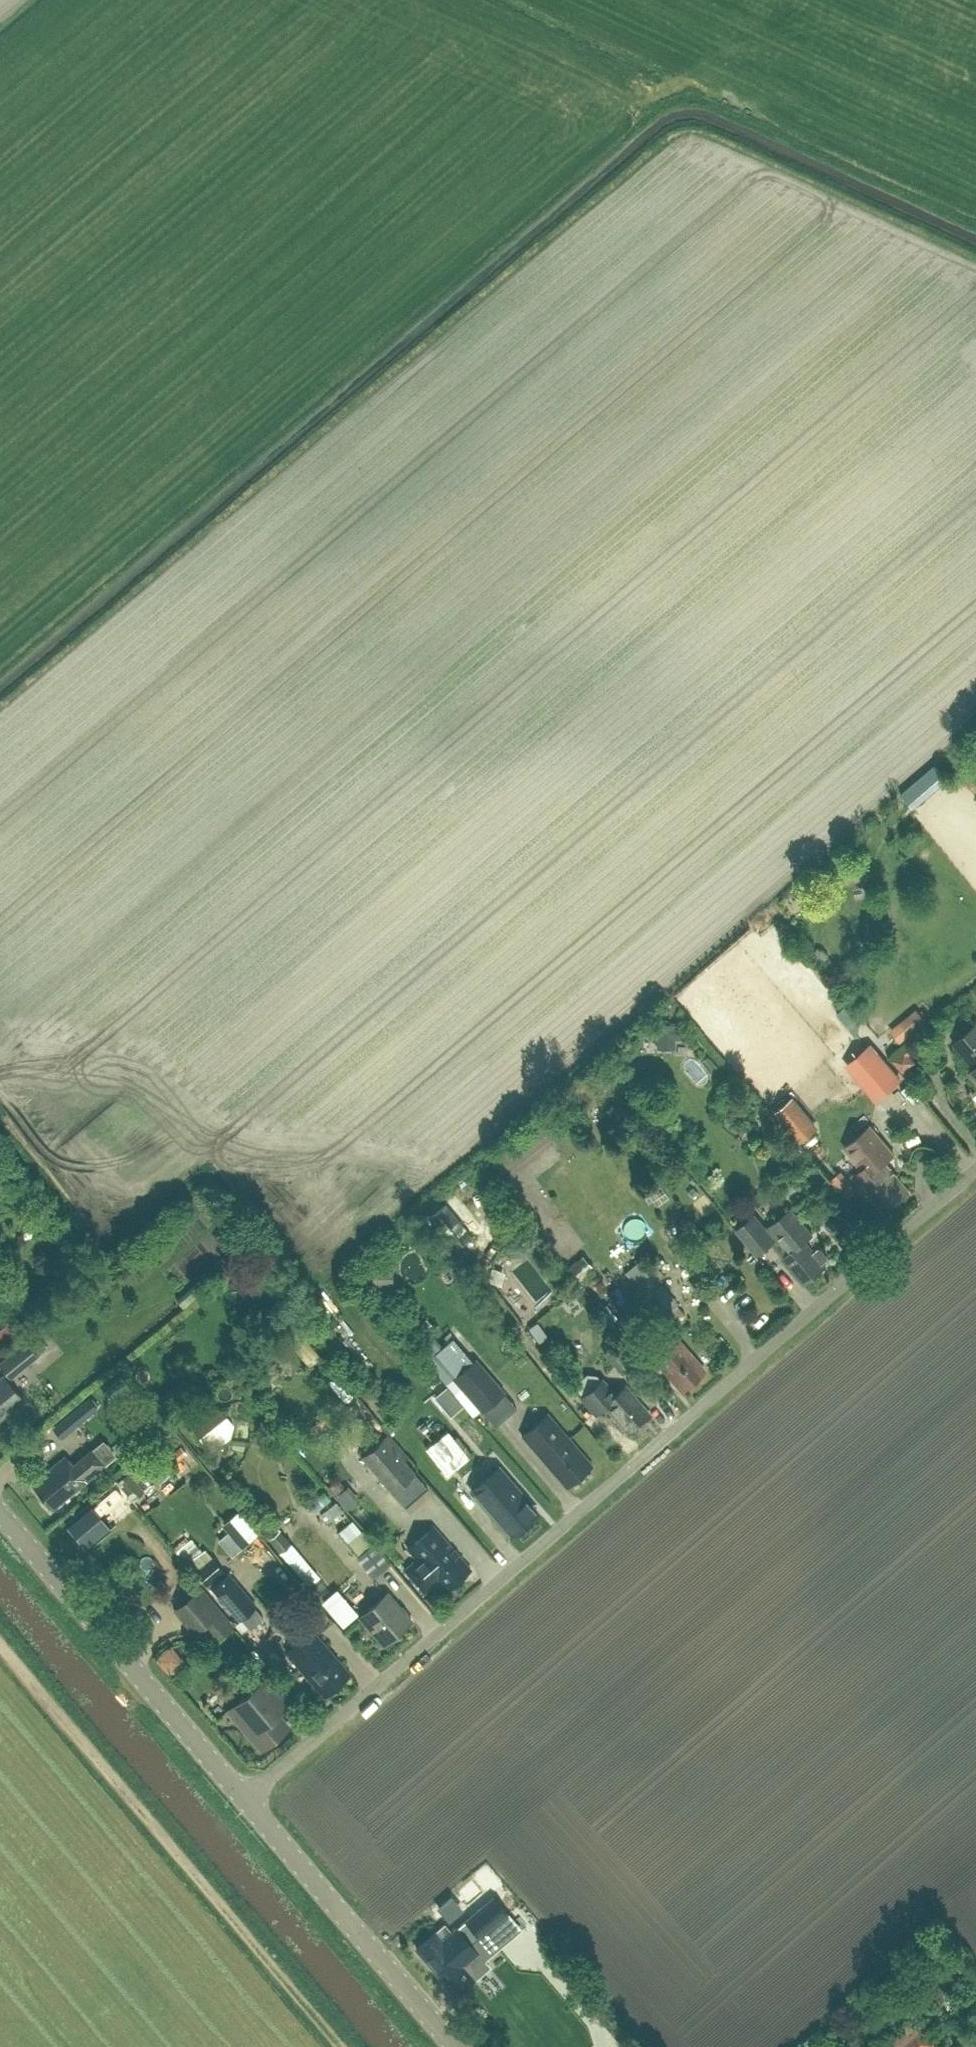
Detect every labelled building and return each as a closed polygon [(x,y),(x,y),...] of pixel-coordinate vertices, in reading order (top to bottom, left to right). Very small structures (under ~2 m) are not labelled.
[(890,1029),(901,1044),(928,1023),(917,1008),(890,1029)] [(956,1040),(975,1065),(969,1071),(975,1080),(975,1024),(956,1040)] [(872,1047),(855,1062),(878,1089),(895,1074),(872,1047)] [(908,1048),(897,1058),(905,1068),(917,1059),(908,1048)] [(694,1058),(685,1075),(709,1088),(718,1071),(694,1058)] [(779,1106),(805,1137),(819,1126),(793,1095),(779,1106)] [(883,1212),(909,1190),(884,1160),(894,1151),(870,1123),(844,1146),(861,1167),(852,1175),(883,1212)] [(445,1203),(429,1216),(455,1247),(471,1234),(445,1203)] [(819,1246),(813,1251),(804,1240),(812,1232),(791,1208),(770,1226),(791,1250),(781,1259),(803,1284),(825,1264),(822,1261),(828,1256),(819,1246)] [(775,1238),(754,1214),(736,1230),(757,1254),(775,1238)] [(703,1255),(686,1259),(688,1270),(705,1266),(703,1255)] [(524,1274),(532,1296),(551,1289),(543,1266),(524,1274)] [(660,1317),(677,1302),(651,1272),(634,1287),(660,1317)] [(0,1314),(0,1336),(13,1325),(2,1312),(0,1314)] [(667,1326),(655,1337),(667,1352),(657,1361),(682,1391),(705,1371),(667,1326)] [(432,1353),(426,1358),(447,1383),(453,1377),(473,1360),(451,1336),(440,1345),(432,1353)] [(6,1374),(10,1379),(38,1357),(26,1342),(0,1363),(0,1366),(6,1374)] [(633,1365),(616,1345),(605,1354),(622,1374),(633,1365)] [(453,1377),(482,1411),(503,1392),(474,1359),(473,1360),(453,1377)] [(23,1401),(3,1377),(0,1379),(0,1419),(23,1401)] [(595,1414),(605,1406),(627,1432),(648,1413),(626,1387),(616,1395),(603,1380),(581,1398),(595,1414)] [(67,1415),(75,1425),(96,1409),(88,1399),(67,1415)] [(547,1412),(521,1434),(565,1486),(591,1464),(547,1412)] [(193,1429),(203,1441),(212,1434),(215,1438),(226,1430),(213,1413),(193,1429)] [(383,1436),(372,1446),(361,1455),(390,1489),(412,1470),(383,1436)] [(51,1510),(103,1466),(89,1450),(71,1465),(63,1456),(30,1485),(51,1510)] [(178,1481),(169,1466),(161,1471),(155,1461),(145,1467),(152,1479),(160,1474),(167,1487),(178,1481)] [(497,1466),(471,1488),(510,1534),(536,1512),(497,1466)] [(358,1501),(346,1486),(334,1496),(345,1511),(358,1501)] [(351,1521),(338,1532),(359,1556),(371,1545),(362,1534),(351,1521)] [(417,1559),(406,1568),(423,1589),(435,1580),(444,1591),(470,1569),(447,1541),(434,1525),(408,1547),(417,1559)] [(289,1543),(278,1529),(267,1538),(278,1552),(289,1543)] [(196,1558),(203,1550),(190,1539),(183,1547),(196,1558)] [(359,1556),(357,1557),(372,1575),(387,1563),(371,1545),(359,1556)] [(205,1587),(222,1573),(211,1558),(194,1572),(205,1587)] [(255,1605),(227,1572),(211,1586),(238,1619),(255,1605)] [(232,1624),(199,1587),(176,1607),(195,1629),(203,1623),(216,1638),(232,1624)] [(384,1645),(410,1621),(385,1593),(359,1617),(384,1645)] [(350,1673),(312,1629),(286,1653),(323,1696),(350,1673)] [(266,1676),(239,1699),(227,1709),(261,1749),(288,1726),(277,1713),(289,1702),(266,1676)] [(443,1978),(477,1950),(466,1937),(475,1930),(480,1936),(508,1913),(494,1896),(451,1931),(444,1922),(417,1945),(443,1978)]
